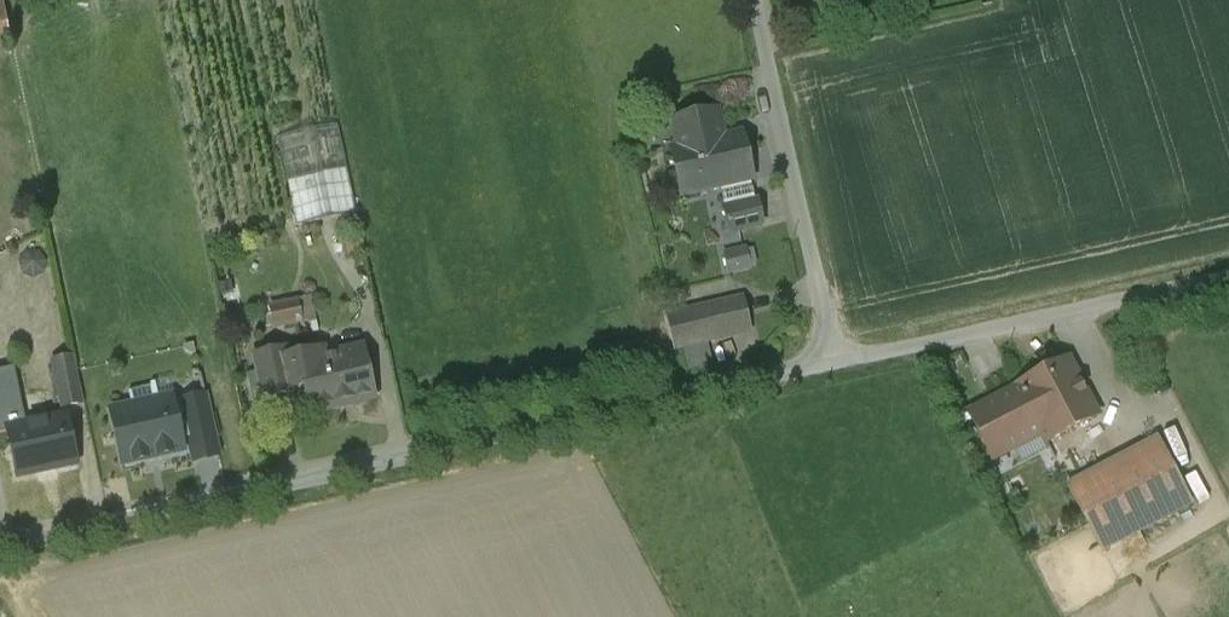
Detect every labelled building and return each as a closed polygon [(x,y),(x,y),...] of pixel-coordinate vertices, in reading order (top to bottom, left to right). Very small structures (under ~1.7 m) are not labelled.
[(0,3),(0,39),(9,38),(3,3),(0,3)] [(716,111),(671,122),(677,149),(670,151),(680,195),(718,186),(750,179),(751,179),(741,135),(722,139),(716,111)] [(339,127),(278,140),(296,228),(358,215),(339,127)] [(750,179),(718,186),(724,212),(714,214),(719,234),(729,231),(729,232),(761,225),(750,179)] [(745,252),(724,256),(728,272),(749,268),(745,252)] [(296,304),(272,309),(276,328),(300,323),(296,304)] [(707,308),(667,317),(674,349),(715,339),(707,308)] [(284,351),(255,357),(265,400),(294,393),(294,390),(286,359),(284,351)] [(307,364),(299,366),(305,388),(310,413),(374,398),(363,351),(307,364)] [(305,355),(286,359),(294,390),(305,388),(299,366),(307,364),(305,355)] [(73,358),(54,362),(63,408),(82,405),(73,358)] [(1068,359),(1015,387),(1040,433),(1046,444),(1098,416),(1068,359)] [(156,401),(172,397),(175,397),(171,380),(152,385),(156,401)] [(0,387),(0,434),(9,432),(8,431),(19,429),(16,415),(22,414),(20,406),(14,407),(9,385),(0,387)] [(132,407),(111,412),(123,466),(185,452),(182,440),(174,404),(172,397),(156,401),(154,402),(151,389),(129,394),(132,407)] [(1017,390),(968,416),(991,459),(1040,433),(1017,390)] [(174,404),(182,440),(190,439),(196,465),(219,459),(213,433),(214,433),(206,397),(174,404)] [(19,429),(8,431),(9,432),(19,479),(76,466),(66,419),(19,429)] [(1156,441),(1069,487),(1102,551),(1190,505),(1156,441)]
